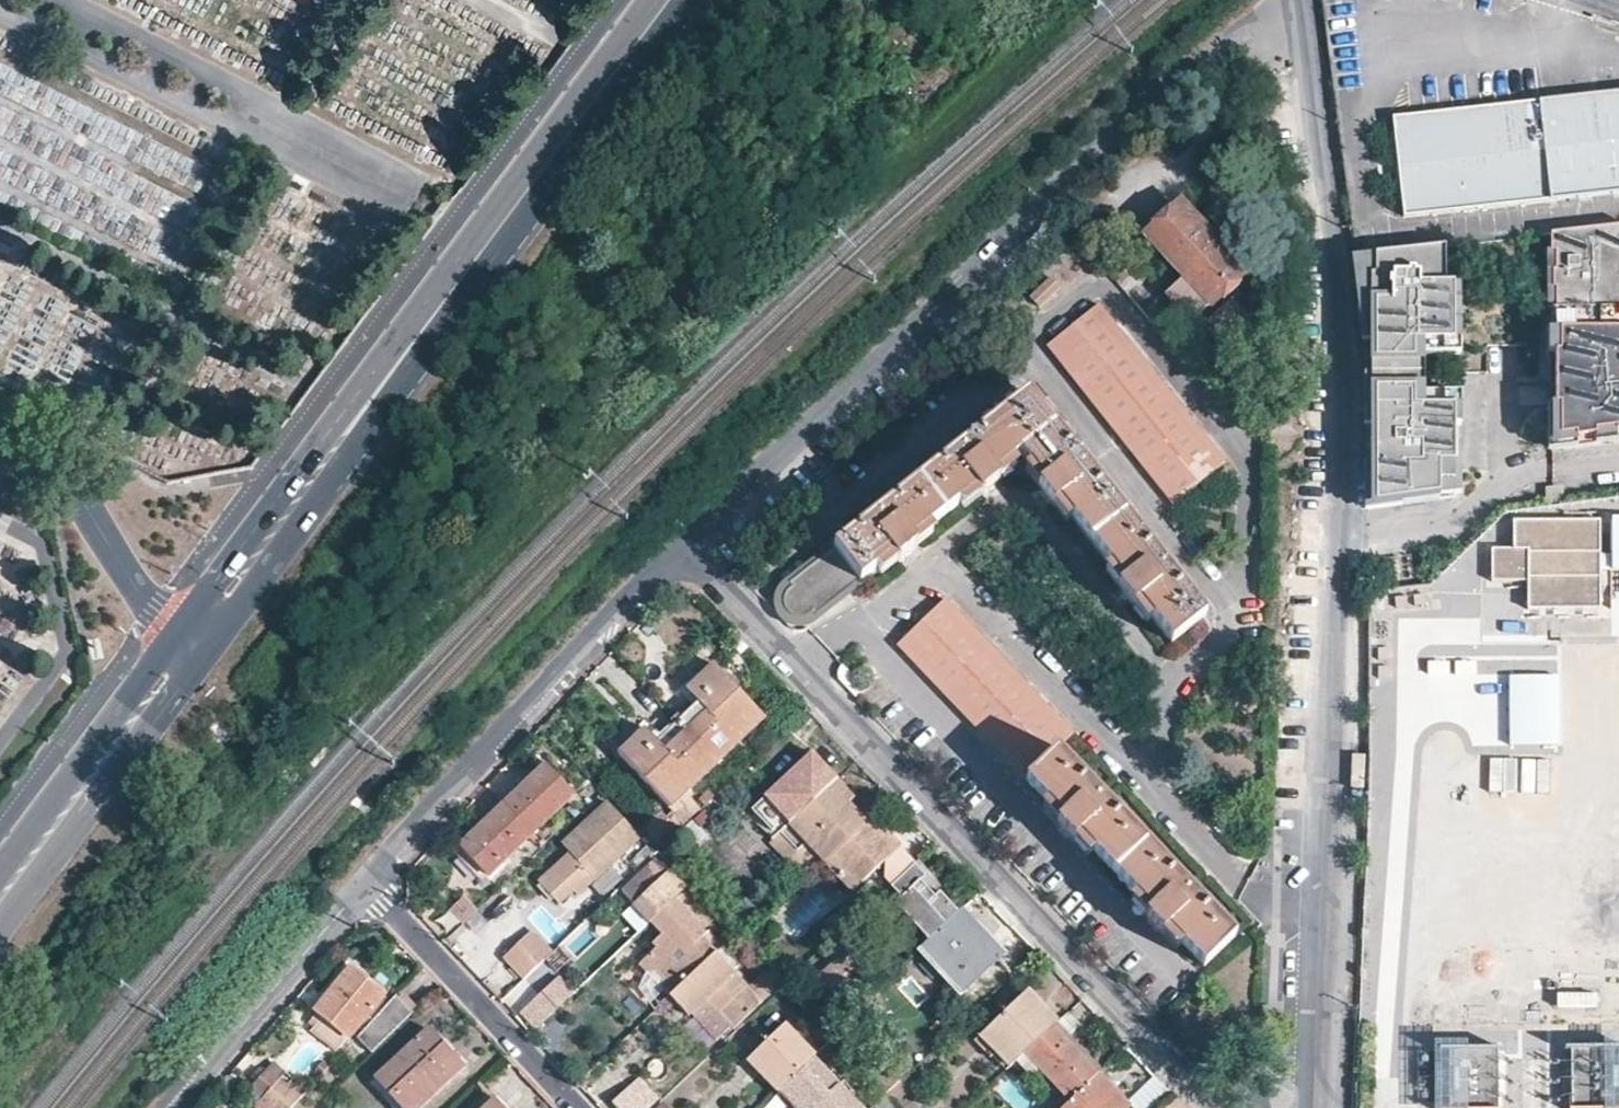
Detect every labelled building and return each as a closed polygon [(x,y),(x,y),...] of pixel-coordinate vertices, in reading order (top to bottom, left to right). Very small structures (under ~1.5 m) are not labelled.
[(1404,119),(1417,219),(1618,194),(1618,92),(1404,119)] [(1242,275),(1179,206),(1147,236),(1183,278),(1163,296),(1187,324),(1242,275)] [(1551,237),(1551,449),(1554,449),(1618,440),(1618,230),(1551,237)] [(1451,241),(1354,253),(1356,272),(1368,270),(1368,296),(1359,297),(1366,356),(1367,403),(1374,403),(1375,457),(1367,457),(1368,504),(1453,495),(1453,391),(1423,392),(1422,353),(1452,353),(1451,241)] [(1368,270),(1356,272),(1358,286),(1359,297),(1368,296),(1368,270)] [(1060,289),(1049,277),(1026,297),(1037,309),(1060,289)] [(1225,462),(1101,304),(1048,346),(1173,504),(1225,462)] [(1204,615),(1073,449),(1029,392),(790,581),(792,584),(785,596),(788,609),(798,617),(811,616),(814,615),(815,616),(892,556),(896,562),(917,547),(912,541),(976,491),(981,496),(999,481),(995,475),(1022,455),(1043,483),(1038,486),(1054,505),(1059,502),(1124,583),(1117,588),(1132,607),(1138,602),(1170,642),(1204,615)] [(1374,403),(1367,403),(1367,424),(1367,457),(1375,457),(1374,403)] [(1597,519),(1513,518),(1513,548),(1493,548),(1493,577),(1527,577),(1528,603),(1597,603),(1597,569),(1618,569),(1618,519),(1606,519),(1606,549),(1597,549),(1597,519)] [(1193,894),(1058,750),(1072,736),(944,601),(898,645),(963,714),(1072,829),(1159,921),(1202,966),(1235,936),(1193,894)] [(671,807),(764,717),(714,665),(697,681),(692,676),(678,689),(692,703),(677,717),(661,732),(648,719),(634,733),(638,738),(620,755),(671,807)] [(1559,674),(1508,675),(1510,744),(1561,743),(1559,674)] [(834,779),(809,752),(748,809),(774,836),(778,832),(834,779)] [(506,805),(534,834),(577,795),(549,766),(506,805)] [(843,788),(834,779),(778,832),(816,872),(826,863),(834,855),(866,825),(846,804),(847,803),(838,793),(843,788)] [(852,798),(843,788),(838,793),(847,803),(852,798)] [(681,823),(699,810),(689,797),(672,810),(681,823)] [(489,876),(534,834),(506,805),(472,836),(462,846),(489,876)] [(640,839),(608,805),(567,843),(573,849),(542,878),(565,902),(579,888),(582,892),(599,876),(640,839)] [(885,830),(873,818),(866,825),(869,829),(885,830)] [(841,864),(839,876),(842,879),(845,877),(855,877),(861,884),(876,870),(891,886),(913,866),(916,863),(903,849),(894,856),(891,853),(889,834),(885,830),(869,829),(866,825),(834,855),(841,864)] [(816,872),(778,832),(774,836),(773,837),(811,877),(816,872)] [(894,856),(903,849),(889,834),(891,853),(894,856)] [(690,886),(661,854),(624,888),(654,920),(674,901),(690,886)] [(834,855),(826,863),(839,876),(841,864),(834,855)] [(927,943),(958,914),(937,892),(932,897),(919,882),(924,877),(913,866),(891,886),(889,889),(898,898),(891,904),(927,943)] [(853,891),(861,884),(855,877),(845,877),(842,879),(853,891)] [(690,886),(674,901),(702,932),(719,916),(690,886)] [(702,932),(674,901),(654,920),(650,923),(662,936),(657,941),(660,947),(657,950),(641,965),(648,974),(655,974),(659,972),(663,976),(663,989),(670,997),(675,993),(716,955),(701,940),(706,935),(702,932)] [(927,943),(920,949),(961,993),(999,958),(958,914),(927,943)] [(575,961),(607,933),(593,918),(562,946),(575,961)] [(558,946),(537,924),(521,939),(542,961),(558,946)] [(542,961),(521,939),(506,953),(527,976),(542,961)] [(729,942),(722,949),(716,955),(675,993),(694,1014),(711,997),(724,1011),(753,983),(735,963),(743,955),(729,942)] [(838,999),(861,977),(840,956),(818,978),(838,999)] [(345,1036),(382,992),(349,967),(314,1009),(329,1022),(345,1036)] [(785,986),(772,972),(763,979),(769,986),(757,995),(765,1004),(777,992),(785,986)] [(519,1014),(536,1031),(575,994),(559,977),(519,1014)] [(352,1035),(373,1052),(415,1012),(390,990),(352,1035)] [(1001,1055),(1012,1067),(1027,1052),(1053,1028),(1038,1014),(1046,1008),(1028,991),(982,1035),(1001,1055)] [(1597,997),(1557,996),(1557,1010),(1596,1011),(1597,997)] [(1038,1014),(1053,1028),(1060,1022),(1046,1008),(1038,1014)] [(693,1018),(683,1025),(700,1048),(710,1041),(693,1018)] [(749,1062),(778,1092),(816,1056),(785,1026),(749,1062)] [(461,1065),(427,1028),(374,1078),(384,1088),(402,1107),(416,1107),(461,1065)] [(1053,1028),(1027,1052),(1071,1100),(1090,1081),(1077,1067),(1084,1060),(1053,1028)] [(990,1059),(994,1060),(1001,1055),(982,1035),(975,1042),(990,1059)] [(1434,1050),(1434,1107),(1505,1107),(1505,1050),(1434,1050)] [(1566,1107),(1618,1107),(1618,1050),(1566,1050),(1566,1107)] [(994,1060),(1006,1072),(1012,1067),(1001,1055),(994,1060)] [(778,1092),(794,1107),(860,1107),(851,1098),(856,1093),(845,1082),(834,1070),(831,1072),(816,1056),(778,1092)] [(1090,1081),(1097,1075),(1084,1060),(1077,1067),(1090,1081)] [(873,1078),(888,1094),(904,1079),(888,1063),(873,1078)] [(259,1097),(277,1079),(268,1070),(249,1087),(258,1096),(259,1097)] [(623,1107),(652,1107),(664,1097),(641,1074),(615,1099),(623,1107)] [(1097,1075),(1090,1081),(1071,1100),(1062,1107),(1127,1107),(1128,1107),(1097,1075)] [(1168,1092),(1155,1077),(1128,1102),(1133,1107),(1151,1107),(1168,1092)] [(259,1097),(269,1107),(290,1107),(297,1099),(277,1079),(259,1097)] [(904,1079),(888,1094),(898,1104),(913,1089),(904,1079)] [(880,1102),(885,1107),(901,1107),(898,1104),(888,1094),(880,1102)] [(486,1095),(473,1107),(498,1107),(486,1095)] [(1173,1095),(1159,1107),(1185,1107),(1173,1095)] [(258,1096),(247,1105),(250,1107),(269,1107),(259,1097),(258,1096)]
